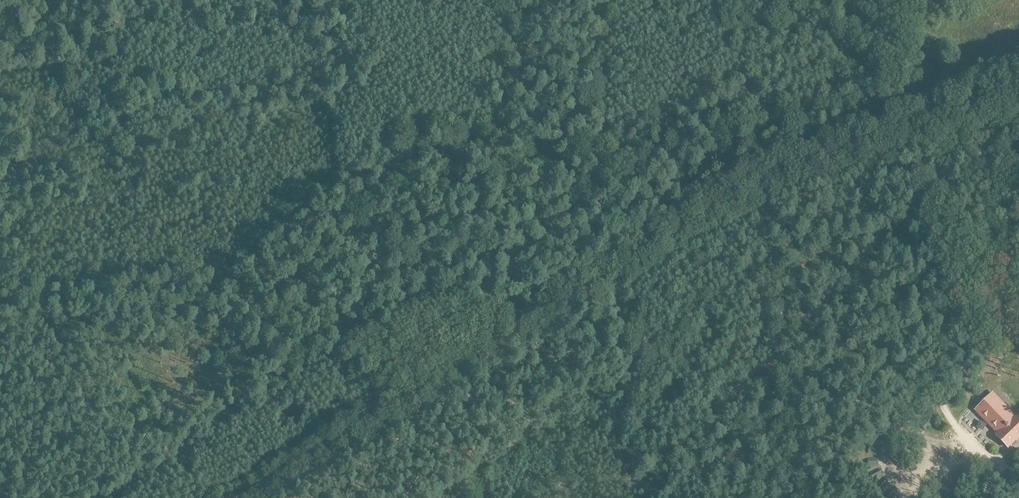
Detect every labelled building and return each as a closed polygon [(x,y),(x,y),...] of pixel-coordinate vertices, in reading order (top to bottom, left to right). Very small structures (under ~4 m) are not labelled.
[(1008,447),(1018,437),(1018,416),(1018,415),(1016,417),(993,394),(981,405),(986,409),(982,413),(1001,432),(997,436),(1008,447)]
